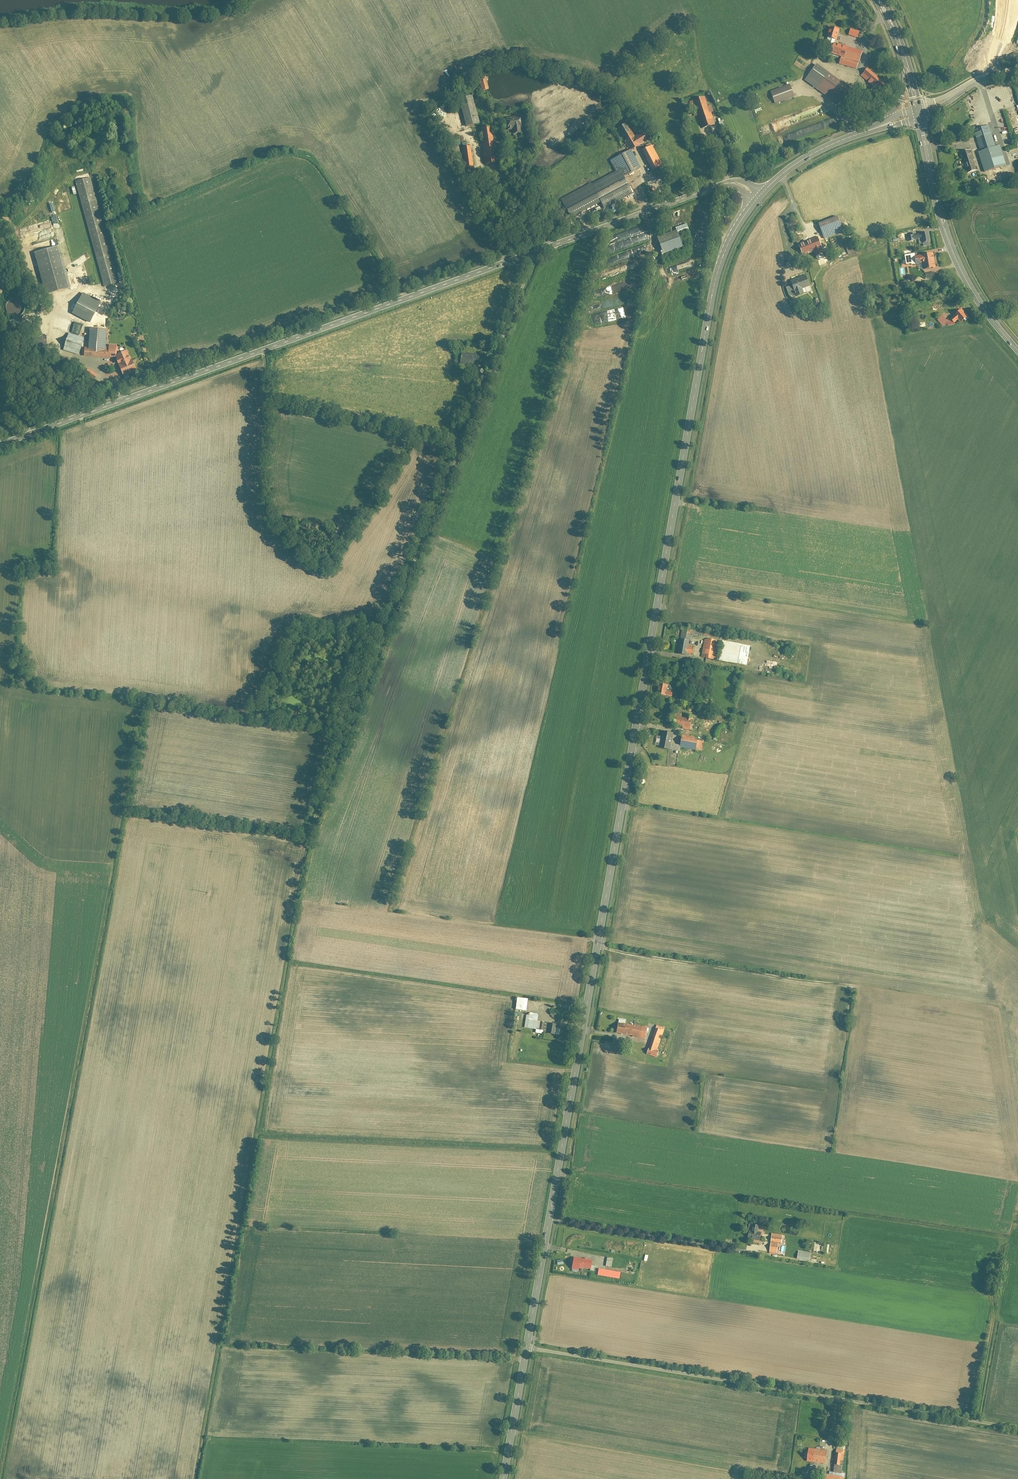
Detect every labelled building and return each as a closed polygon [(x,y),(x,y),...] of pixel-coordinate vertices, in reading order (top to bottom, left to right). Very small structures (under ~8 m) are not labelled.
[(829,29),(826,40),(834,42),(836,30),(829,29)] [(834,41),(830,56),(840,59),(838,65),(856,70),(862,50),(834,41)] [(814,67),(803,82),(840,108),(851,92),(814,67)] [(868,68),(860,78),(881,94),(888,84),(868,68)] [(478,78),(481,92),(489,90),(485,76),(478,78)] [(770,90),(775,104),(795,97),(790,84),(770,90)] [(475,96),(460,100),(467,126),(481,123),(475,96)] [(687,111),(694,109),(701,129),(717,124),(708,97),(684,105),(687,111)] [(523,119),(510,120),(510,128),(515,128),(516,135),(522,135),(521,127),(523,127),(523,119)] [(617,129),(629,150),(647,141),(642,133),(636,136),(630,122),(617,129)] [(481,129),(485,166),(499,165),(495,128),(481,129)] [(989,128),(974,131),(979,152),(977,153),(982,173),(1003,168),(998,147),(994,148),(989,128)] [(461,147),(463,169),(474,168),(472,146),(461,147)] [(653,146),(643,152),(654,170),(664,165),(653,146)] [(632,151),(611,161),(617,173),(592,185),(604,209),(633,196),(623,175),(640,167),(632,151)] [(969,152),(959,154),(965,174),(975,171),(969,152)] [(986,177),(979,179),(982,187),(989,185),(986,177)] [(90,179),(75,184),(104,288),(119,283),(90,179)] [(820,224),(825,238),(843,232),(838,217),(820,224)] [(919,235),(919,236),(915,236),(916,241),(920,240),(921,244),(930,243),(929,233),(919,235)] [(814,252),(817,262),(826,259),(823,249),(822,247),(819,238),(802,244),(805,255),(814,252)] [(845,245),(848,255),(859,251),(856,242),(845,245)] [(36,253),(46,296),(71,289),(61,247),(36,253)] [(917,255),(918,257),(914,257),(914,255),(903,256),(896,257),(897,260),(893,261),(894,268),(900,267),(900,263),(904,262),(905,267),(913,266),(918,265),(918,266),(921,265),(922,272),(929,271),(928,265),(932,264),(930,253),(917,255)] [(797,291),(799,298),(807,295),(805,288),(812,286),(808,274),(791,280),(793,286),(786,288),(789,297),(797,295),(796,291),(797,291)] [(82,295),(73,315),(92,323),(101,303),(82,295)] [(7,305),(6,310),(8,315),(12,318),(19,318),(23,316),(25,312),(25,307),(22,301),(16,299),(10,301),(7,305)] [(952,316),(953,316),(949,320),(951,323),(956,319),(959,323),(965,319),(958,311),(952,316)] [(938,322),(941,327),(947,323),(943,318),(938,322)] [(89,356),(116,358),(125,378),(137,373),(128,352),(119,356),(120,350),(107,349),(108,329),(90,328),(89,356)] [(70,335),(64,350),(79,356),(84,340),(70,335)] [(462,353),(461,364),(480,366),(481,355),(462,353)] [(487,373),(477,369),(475,376),(484,379),(487,373)] [(98,377),(88,371),(85,376),(95,382),(98,377)] [(686,657),(687,654),(693,655),(695,648),(688,646),(691,631),(682,629),(677,656),(686,657)] [(704,640),(702,658),(717,660),(720,642),(704,640)] [(724,642),(721,662),(748,666),(752,647),(724,642)] [(658,684),(657,695),(668,697),(668,696),(673,697),(674,692),(669,692),(669,686),(658,684)] [(689,716),(688,719),(675,716),(673,726),(692,729),(694,720),(693,720),(694,717),(689,716)] [(656,745),(660,745),(660,749),(671,751),(672,750),(680,752),(681,745),(672,744),(674,733),(662,731),(661,738),(657,737),(656,745)] [(700,740),(683,737),(681,748),(697,751),(703,752),(704,743),(699,742),(700,740)] [(520,999),(517,1011),(526,1013),(529,1001),(520,999)] [(539,1015),(530,1014),(529,1016),(526,1016),(524,1029),(536,1030),(535,1035),(543,1036),(543,1034),(559,1036),(560,1030),(557,1029),(558,1025),(538,1022),(539,1015)] [(619,1023),(617,1034),(645,1039),(647,1028),(619,1023)] [(647,1056),(658,1059),(660,1051),(658,1050),(665,1028),(657,1026),(647,1056)] [(760,1235),(757,1234),(757,1230),(750,1229),(750,1233),(748,1233),(747,1240),(759,1241),(760,1235)] [(782,1236),(771,1234),(771,1237),(770,1242),(781,1244),(781,1239),(782,1236)] [(810,1255),(821,1256),(823,1241),(812,1240),(810,1255)] [(769,1245),(768,1253),(776,1254),(777,1247),(769,1245)] [(796,1252),(795,1260),(807,1262),(809,1255),(796,1252)] [(616,1259),(607,1258),(605,1271),(602,1270),(601,1276),(631,1281),(632,1276),(634,1277),(635,1269),(627,1268),(626,1274),(613,1272),(616,1259)] [(592,1261),(575,1259),(573,1270),(580,1271),(581,1268),(590,1270),(592,1261)] [(592,1266),(590,1276),(600,1278),(601,1268),(592,1266)] [(835,1450),(832,1473),(841,1474),(844,1452),(835,1450)] [(806,1452),(805,1463),(822,1465),(824,1454),(806,1452)]
